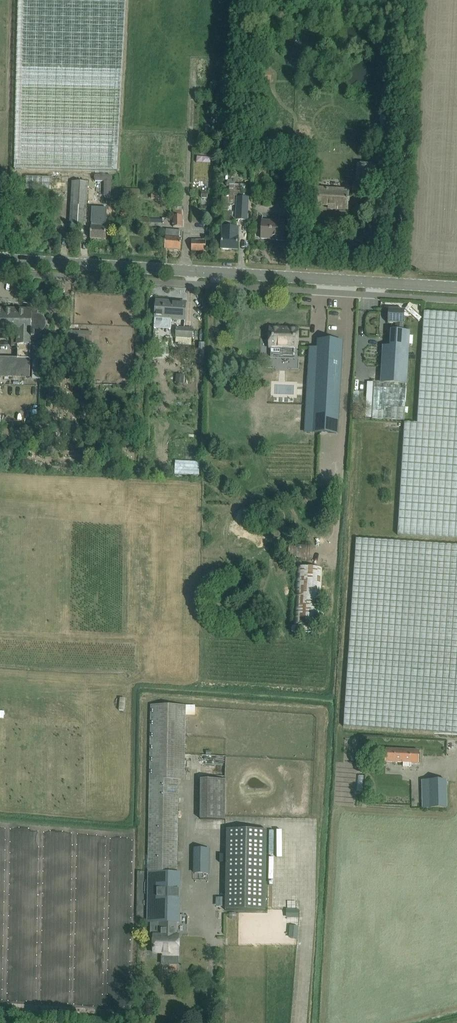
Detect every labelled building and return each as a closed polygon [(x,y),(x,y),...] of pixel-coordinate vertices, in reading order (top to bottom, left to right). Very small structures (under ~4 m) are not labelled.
[(15,169),(98,171),(117,171),(126,0),(19,0),(15,169)] [(358,164),(357,184),(371,185),(372,165),(358,164)] [(104,196),(111,196),(112,175),(95,175),(95,182),(104,182),(104,196)] [(73,181),(71,208),(87,209),(89,182),(73,181)] [(238,205),(238,196),(239,185),(230,184),(230,197),(223,197),(223,205),(238,205)] [(319,188),(317,204),(336,206),(335,208),(347,209),(349,190),(337,190),(330,189),(319,188)] [(140,190),(126,189),(126,197),(139,198),(140,190)] [(295,189),(283,189),(282,204),(295,205),(295,189)] [(165,199),(166,191),(152,190),(151,198),(165,199)] [(181,206),(174,207),(175,227),(182,227),(181,206)] [(91,227),(90,238),(106,239),(106,228),(107,209),(92,208),(91,221),(91,222),(93,222),(92,227),(91,227)] [(235,227),(235,219),(232,219),(232,212),(223,211),(223,226),(235,227)] [(162,220),(138,218),(137,228),(150,229),(150,226),(162,226),(162,220)] [(255,231),(255,239),(271,239),(272,239),(272,238),(277,238),(277,239),(277,240),(284,241),(285,221),(277,220),(277,222),(262,221),(262,231),(255,231)] [(222,229),(221,249),(237,250),(238,230),(222,229)] [(180,250),(182,238),(182,231),(173,231),(166,230),(165,249),(180,250)] [(206,251),(206,240),(192,240),(192,251),(206,251)] [(155,318),(154,328),(171,329),(171,319),(185,320),(186,302),(171,301),(171,303),(156,302),(157,300),(156,300),(155,318)] [(22,310),(7,309),(7,312),(0,312),(0,328),(18,329),(18,358),(0,358),(0,376),(30,377),(30,368),(30,359),(31,340),(36,339),(36,333),(44,331),(46,327),(46,323),(46,319),(43,315),(40,314),(37,314),(38,310),(22,310)] [(389,309),(388,323),(397,323),(396,330),(403,331),(403,323),(404,323),(404,310),(389,309)] [(425,311),(419,422),(405,421),(397,535),(456,538),(456,313),(425,311)] [(177,328),(176,338),(176,343),(179,343),(179,345),(191,346),(192,339),(193,329),(177,328)] [(297,329),(270,328),(270,347),(297,347),(297,329)] [(374,382),(372,417),(405,419),(410,331),(409,331),(403,331),(396,330),(396,331),(391,331),(390,348),(383,347),(381,382),(374,382)] [(342,342),(318,341),(317,356),(312,355),(309,416),(314,417),(313,432),(337,434),(342,342)] [(33,359),(32,379),(42,379),(42,359),(33,359)] [(175,383),(184,384),(185,374),(176,374),(175,383)] [(235,375),(226,375),(226,386),(235,386),(235,375)] [(356,538),(343,726),(456,734),(456,545),(356,538)] [(310,560),(311,544),(289,543),(288,559),(310,560)] [(319,627),(322,568),(297,567),(294,626),(319,627)] [(152,705),(148,922),(161,922),(177,923),(179,923),(180,873),(177,873),(179,780),(185,780),(187,705),(152,705)] [(418,763),(419,751),(387,749),(386,762),(403,762),(403,766),(411,767),(411,763),(418,763)] [(226,780),(201,780),(200,819),(225,820),(226,780)] [(447,808),(446,780),(422,781),(423,809),(447,808)] [(227,830),(225,910),(265,911),(267,830),(227,830)] [(210,873),(211,850),(197,849),(197,873),(210,873)] [(154,935),(154,953),(163,953),(163,956),(161,956),(161,965),(179,965),(179,956),(178,956),(179,936),(177,936),(177,923),(161,922),(160,935),(154,935)]
